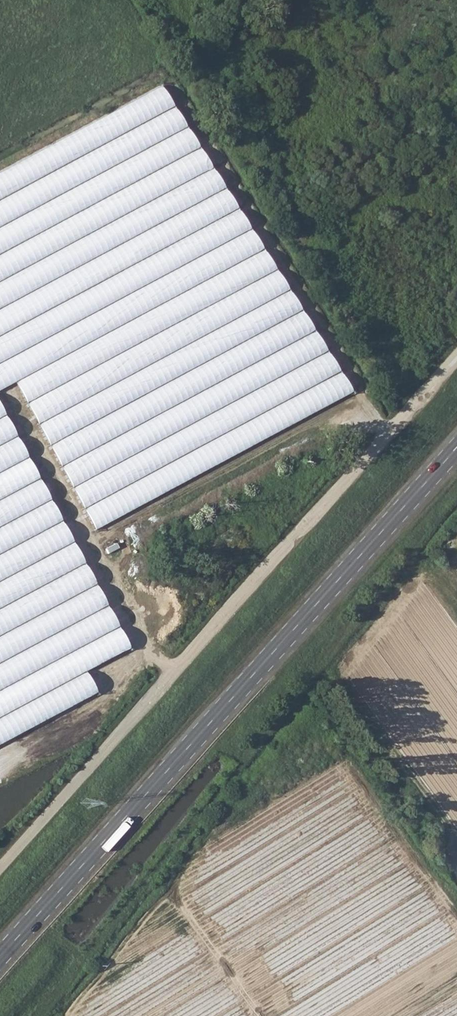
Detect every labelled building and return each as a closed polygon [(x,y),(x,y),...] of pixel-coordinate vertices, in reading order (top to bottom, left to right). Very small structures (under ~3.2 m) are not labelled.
[(0,169),(0,388),(15,380),(96,531),(343,398),(169,78),(0,169)] [(96,693),(85,673),(131,648),(0,407),(0,746),(96,693)]
